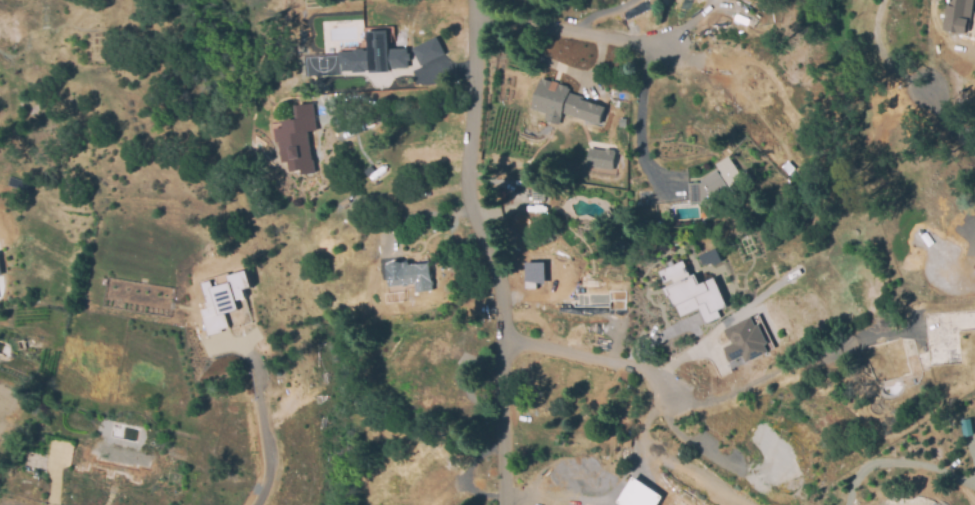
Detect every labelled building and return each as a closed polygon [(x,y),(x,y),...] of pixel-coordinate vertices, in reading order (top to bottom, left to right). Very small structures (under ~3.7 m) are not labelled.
[(946,31),(945,0),(968,0),(967,30),(946,31)] [(383,32),(384,50),(404,48),(404,54),(406,54),(407,61),(404,61),(405,68),(385,70),(385,72),(365,73),(365,71),(339,72),(338,61),(336,61),(335,52),(364,51),(363,33),(383,32)] [(409,48),(434,37),(441,54),(417,65),(409,48)] [(601,108),(595,124),(558,112),(554,124),(541,120),(544,113),(528,108),(538,78),(566,87),(564,92),(579,97),(578,100),(601,108)] [(303,133),(308,160),(309,160),(311,173),(297,175),(296,170),(286,172),(284,162),(278,163),(275,141),(272,142),(270,130),(279,129),(278,122),(291,120),(289,107),(309,104),(312,117),(314,132),(303,133)] [(690,177),(694,199),(776,154),(747,133),(690,177)] [(587,148),(611,151),(609,169),(585,166),(587,148)] [(653,209),(641,209),(641,199),(653,199),(653,209)] [(721,236),(698,248),(705,262),(727,252),(721,236)] [(431,291),(430,262),(387,264),(388,286),(414,285),(414,292),(431,291)] [(544,283),(544,262),(524,262),(524,288),(535,288),(535,283),(544,283)] [(680,262),(688,278),(691,277),(695,286),(710,279),(723,307),(714,311),(717,317),(703,324),(696,308),(678,316),(673,306),(670,307),(666,298),(665,296),(664,296),(661,289),(672,284),(669,278),(662,282),(657,272),(680,262)] [(246,288),(238,291),(240,298),(231,301),(234,310),(221,314),(225,327),(217,329),(218,332),(204,336),(199,319),(201,318),(198,311),(203,309),(201,303),(204,302),(198,284),(206,282),(209,289),(225,283),(223,278),(241,272),(246,288)] [(749,317),(754,326),(757,325),(765,342),(761,344),(762,344),(765,352),(745,361),(741,354),(737,356),(729,360),(723,348),(731,344),(724,328),(749,317)] [(958,421),(967,419),(971,436),(962,438),(958,421)] [(632,477),(616,502),(620,504),(658,504),(663,497),(632,477)]
